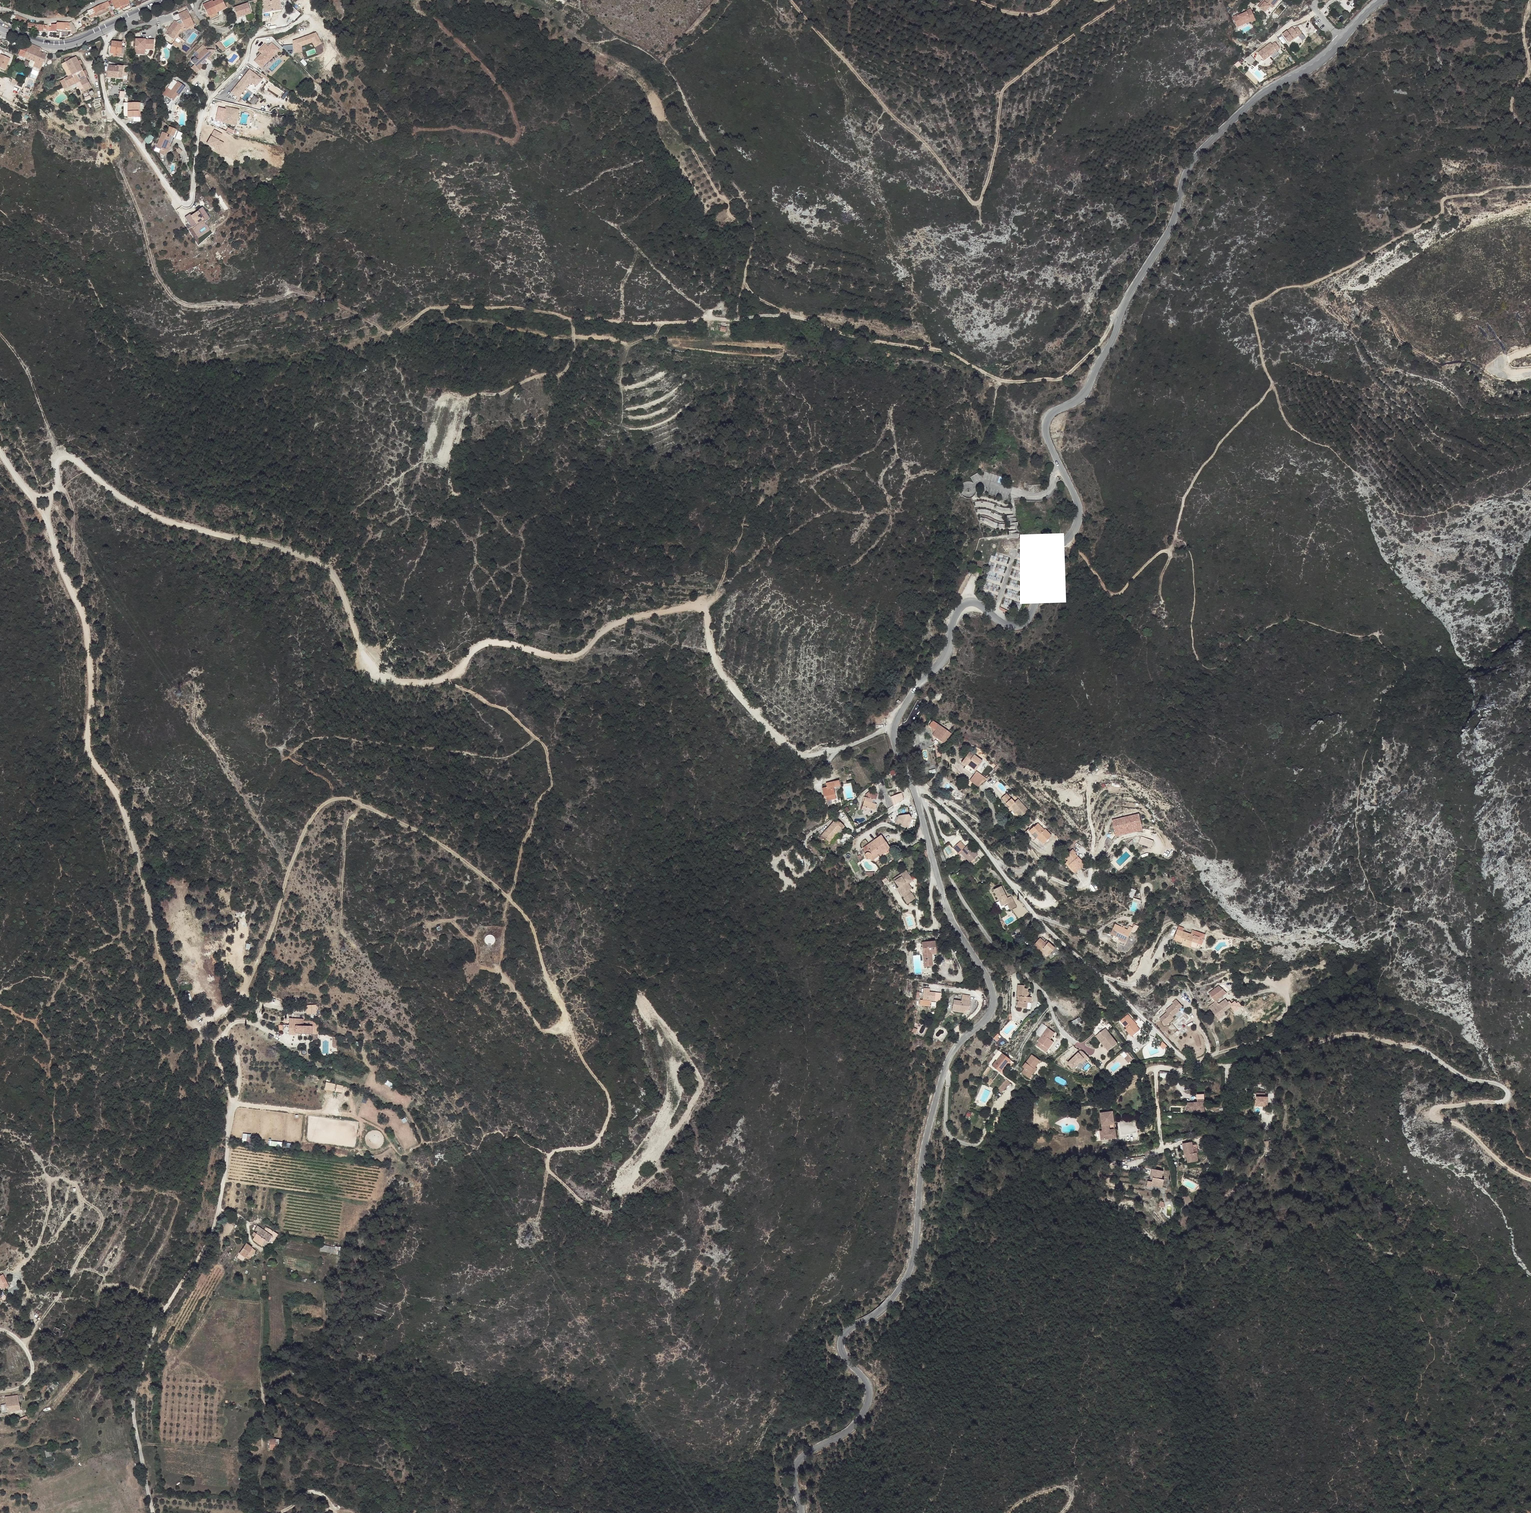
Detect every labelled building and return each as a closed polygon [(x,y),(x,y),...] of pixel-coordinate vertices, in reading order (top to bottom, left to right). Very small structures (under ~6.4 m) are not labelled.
[(112,1),(116,10),(120,8),(126,5),(125,4),(129,3),(128,0),(115,0),(112,1)] [(208,16),(217,12),(226,8),(222,0),(218,0),(213,2),(212,0),(203,5),(208,16)] [(272,12),(281,10),(281,6),(279,6),(278,0),(265,0),(265,4),(264,4),(265,13),(272,12)] [(1261,4),(1263,5),(1261,8),(1270,15),(1283,0),(1265,0),(1261,4)] [(99,12),(105,10),(105,9),(110,7),(108,2),(103,4),(93,9),(96,14),(99,12)] [(250,5),(234,8),(236,19),(252,16),(250,5)] [(287,14),(294,21),(301,13),(293,7),(287,14)] [(1233,16),(1237,23),(1241,21),(1242,22),(1250,19),(1252,21),(1252,22),(1257,20),(1251,8),(1247,10),(1247,12),(1239,15),(1238,14),(1233,16)] [(186,29),(194,25),(187,9),(178,14),(181,19),(176,22),(175,21),(165,34),(175,41),(180,34),(181,31),(180,30),(181,28),(184,27),(186,29)] [(13,21),(24,26),(27,20),(16,15),(13,21)] [(1238,27),(1252,21),(1250,19),(1242,22),(1241,21),(1237,23),(1238,27)] [(43,31),(47,31),(47,26),(40,25),(36,25),(28,23),(27,27),(30,28),(34,29),(38,29),(37,31),(43,32),(43,31)] [(71,30),(68,23),(57,24),(57,25),(52,25),(51,32),(62,34),(62,31),(65,31),(66,28),(66,26),(68,27),(68,29),(67,30),(71,30)] [(181,31),(180,34),(195,26),(194,25),(186,29),(184,27),(181,28),(180,30),(181,31)] [(1289,33),(1284,36),(1289,43),(1294,40),(1292,37),(1297,33),(1299,35),(1303,33),(1298,27),(1295,29),(1293,26),(1287,31),(1289,33)] [(320,42),(315,33),(293,41),(295,53),(301,51),(300,46),(312,41),(314,46),(320,42)] [(154,40),(135,39),(135,55),(143,55),(143,49),(145,50),(145,46),(149,47),(153,47),(154,40)] [(125,44),(112,42),(110,55),(113,55),(112,56),(122,57),(123,55),(125,44)] [(262,67),(280,49),(273,42),(269,46),(266,43),(262,48),(265,51),(263,53),(255,60),(262,67)] [(220,43),(220,44),(217,45),(223,52),(225,50),(220,43)] [(1265,48),(1258,53),(1264,61),(1281,49),(1276,43),(1273,45),(1267,50),(1265,48)] [(24,58),(28,47),(23,45),(18,55),(19,55),(23,57),(22,59),(24,60),(25,58),(24,58)] [(35,63),(39,52),(28,47),(24,58),(25,58),(28,60),(35,63)] [(205,48),(191,61),(200,70),(204,67),(200,63),(205,59),(207,57),(208,59),(212,55),(205,48)] [(39,72),(46,55),(39,52),(35,63),(28,60),(27,62),(34,64),(34,65),(32,69),(38,71),(39,72)] [(0,54),(0,55),(0,62),(7,65),(10,58),(0,54)] [(1246,58),(1251,64),(1255,60),(1250,55),(1246,58)] [(86,78),(76,57),(66,62),(72,75),(68,77),(65,79),(60,81),(63,85),(64,89),(68,87),(76,83),(80,81),(83,88),(81,90),(82,92),(85,91),(90,88),(91,88),(86,78)] [(66,62),(62,64),(68,77),(72,75),(66,62)] [(116,85),(117,80),(117,78),(121,79),(123,66),(104,64),(104,71),(105,83),(116,85)] [(262,78),(250,68),(232,91),(239,97),(251,81),(257,85),(262,78)] [(175,104),(175,103),(181,96),(180,94),(186,87),(178,81),(173,87),(170,85),(163,93),(167,96),(164,108),(172,109),(173,103),(174,104),(175,104)] [(128,107),(128,117),(128,118),(140,118),(140,103),(138,103),(127,103),(128,107)] [(225,106),(222,121),(234,123),(236,113),(238,113),(239,109),(225,106)] [(208,146),(222,151),(225,142),(221,141),(224,133),(213,129),(208,146)] [(167,134),(163,133),(157,148),(168,152),(170,147),(176,133),(169,130),(167,134)] [(151,135),(146,141),(150,144),(155,138),(151,135)] [(191,215),(186,218),(193,228),(205,220),(206,222),(211,219),(204,208),(199,211),(199,212),(192,217),(191,215)] [(324,311),(320,303),(314,306),(318,314),(324,311)] [(935,730),(932,735),(944,745),(952,733),(950,732),(943,727),(936,722),(934,720),(930,726),(935,730)] [(966,765),(964,768),(972,774),(983,760),(971,751),(962,763),(966,765)] [(970,780),(978,786),(987,779),(977,771),(970,780)] [(827,783),(827,788),(835,787),(840,786),(839,780),(827,783)] [(835,787),(827,788),(823,789),(825,797),(828,797),(829,800),(837,798),(835,787)] [(876,800),(878,794),(870,792),(866,794),(865,797),(874,799),(876,800)] [(894,804),(906,800),(903,792),(891,796),(894,804)] [(1011,804),(1017,811),(1021,817),(1028,811),(1018,799),(1015,802),(1008,793),(1002,798),(1008,806),(1011,804)] [(866,807),(875,809),(877,804),(874,803),(874,799),(865,797),(862,810),(865,811),(866,807)] [(1011,804),(1008,806),(1014,813),(1017,811),(1011,804)] [(1114,819),(1118,837),(1147,830),(1142,813),(1114,819)] [(898,816),(895,822),(908,828),(912,819),(909,814),(898,816)] [(835,820),(822,836),(829,842),(842,825),(835,820)] [(1033,835),(1035,834),(1040,839),(1039,840),(1044,846),(1053,837),(1046,830),(1044,832),(1038,825),(1035,829),(1033,827),(1030,831),(1033,835)] [(1033,835),(1031,838),(1037,843),(1039,840),(1040,839),(1035,834),(1033,835)] [(880,855),(891,848),(880,835),(862,848),(865,853),(864,854),(864,855),(865,857),(866,858),(869,858),(870,858),(879,853),(880,855)] [(1152,847),(1155,840),(1142,836),(1140,843),(1152,847)] [(953,848),(960,856),(963,854),(966,858),(970,862),(979,854),(969,844),(966,847),(964,848),(962,846),(964,844),(961,841),(953,848)] [(1065,866),(1070,872),(1075,877),(1086,867),(1076,856),(1078,855),(1073,850),(1065,857),(1069,863),(1065,866)] [(874,861),(880,855),(879,853),(870,858),(874,861)] [(901,876),(895,880),(898,886),(897,887),(904,897),(903,897),(907,903),(915,898),(910,889),(906,882),(911,879),(909,875),(910,874),(907,870),(900,874),(901,876)] [(1003,909),(1015,902),(1012,898),(1008,899),(1001,889),(994,894),(998,900),(1003,909)] [(1015,902),(1003,909),(1007,914),(1015,909),(1015,902)] [(1128,927),(1127,930),(1133,933),(1132,934),(1133,933),(1135,932),(1137,932),(1138,930),(1139,929),(1139,928),(1138,926),(1138,925),(1137,924),(1136,924),(1135,926),(1134,927),(1130,925),(1128,927)] [(1125,948),(1132,934),(1133,933),(1127,930),(1116,925),(1111,935),(1114,937),(1113,940),(1120,943),(1119,945),(1125,948)] [(1176,939),(1178,939),(1183,942),(1184,940),(1192,943),(1193,942),(1199,945),(1201,941),(1205,943),(1206,940),(1191,933),(1186,931),(1180,929),(1176,939)] [(1046,946),(1043,943),(1040,940),(1033,948),(1041,955),(1043,952),(1048,956),(1055,948),(1048,943),(1046,946)] [(934,941),(921,943),(926,967),(934,966),(931,953),(936,952),(934,941)] [(1019,997),(1019,1007),(1026,1008),(1026,1010),(1032,1010),(1032,1003),(1030,1002),(1030,998),(1025,997),(1025,993),(1027,993),(1028,989),(1024,989),(1023,987),(1018,986),(1018,997),(1019,997)] [(1218,986),(1209,994),(1216,1001),(1217,1000),(1227,992),(1218,986)] [(921,999),(921,1005),(932,1006),(933,1001),(942,1002),(943,992),(931,991),(931,988),(925,987),(924,999),(921,999)] [(954,999),(952,1008),(958,1010),(960,1008),(964,1010),(968,1012),(971,1004),(972,1000),(964,997),(962,1000),(962,1002),(954,999)] [(1217,1000),(1210,1007),(1219,1017),(1226,1011),(1233,1006),(1226,998),(1220,1003),(1217,1000)] [(1167,1013),(1160,1020),(1166,1027),(1174,1020),(1172,1019),(1179,1013),(1179,1012),(1182,1009),(1176,1002),(1173,1005),(1173,1006),(1166,1012),(1167,1013)] [(308,1014),(318,1013),(317,1004),(308,1005),(308,1014)] [(1226,1011),(1219,1017),(1221,1019),(1228,1013),(1226,1011)] [(1126,1015),(1119,1021),(1125,1030),(1124,1031),(1127,1034),(1130,1032),(1132,1034),(1138,1030),(1126,1015)] [(1078,1025),(1085,1021),(1082,1017),(1075,1021),(1078,1025)] [(290,1034),(319,1034),(319,1024),(315,1024),(315,1025),(304,1025),(305,1018),(290,1018),(290,1034)] [(1048,1028),(1037,1039),(1039,1041),(1036,1045),(1045,1054),(1049,1050),(1046,1048),(1051,1041),(1050,1040),(1055,1034),(1048,1028)] [(1119,1043),(1106,1030),(1099,1035),(1106,1043),(1103,1045),(1110,1052),(1119,1043)] [(1130,1032),(1127,1034),(1131,1039),(1139,1032),(1138,1030),(1132,1034),(1130,1032)] [(1097,1038),(1103,1045),(1106,1043),(1099,1035),(1097,1038)] [(1079,1052),(1068,1063),(1074,1070),(1085,1059),(1079,1052)] [(1128,1053),(1125,1057),(1130,1061),(1133,1058),(1128,1053)] [(1011,1063),(1003,1055),(992,1066),(1000,1074),(1011,1063)] [(1029,1078),(1033,1074),(1030,1071),(1035,1066),(1040,1060),(1033,1055),(1024,1065),(1025,1066),(1021,1071),(1029,1078)] [(1006,1079),(996,1088),(999,1092),(1009,1083),(1006,1079)] [(326,1082),(326,1090),(335,1091),(336,1083),(326,1082)] [(1197,1106),(1185,1106),(1186,1113),(1195,1112),(1195,1113),(1204,1113),(1204,1095),(1196,1095),(1197,1104),(1197,1106)] [(1266,1096),(1255,1098),(1256,1107),(1267,1105),(1266,1096)] [(1113,1114),(1099,1115),(1100,1132),(1098,1133),(1099,1142),(1115,1140),(1114,1131),(1109,1132),(1109,1127),(1114,1126),(1113,1114)] [(1192,1142),(1182,1144),(1185,1158),(1187,1157),(1188,1163),(1199,1162),(1198,1153),(1195,1153),(1192,1142)] [(1272,1168),(1263,1171),(1265,1177),(1274,1174),(1272,1168)] [(1164,1172),(1152,1169),(1150,1182),(1152,1183),(1151,1186),(1162,1188),(1163,1181),(1162,1181),(1164,1172)] [(256,1237),(254,1240),(265,1247),(269,1241),(273,1244),(279,1233),(267,1226),(266,1229),(259,1225),(253,1235),(256,1237)] [(244,1252),(249,1244),(244,1241),(237,1250),(240,1253),(242,1254),(241,1256),(245,1259),(247,1255),(244,1252)] [(251,1249),(249,1254),(249,1257),(260,1263),(262,1259),(270,1264),(273,1258),(275,1258),(271,1255),(251,1244),(249,1248),(251,1249)] [(341,1254),(342,1247),(321,1245),(321,1252),(341,1254)] [(10,1285),(4,1274),(0,1276),(0,1285),(2,1289),(10,1285)] [(17,1294),(7,1298),(9,1303),(19,1300),(17,1294)] [(50,1389),(42,1395),(45,1399),(48,1396),(48,1395),(52,1391),(50,1389)] [(21,1407),(20,1403),(17,1392),(5,1395),(8,1404),(3,1405),(5,1411),(21,1407)] [(271,1434),(263,1434),(264,1443),(272,1443),(271,1442),(275,1441),(274,1436),(271,1436),(271,1434)]
